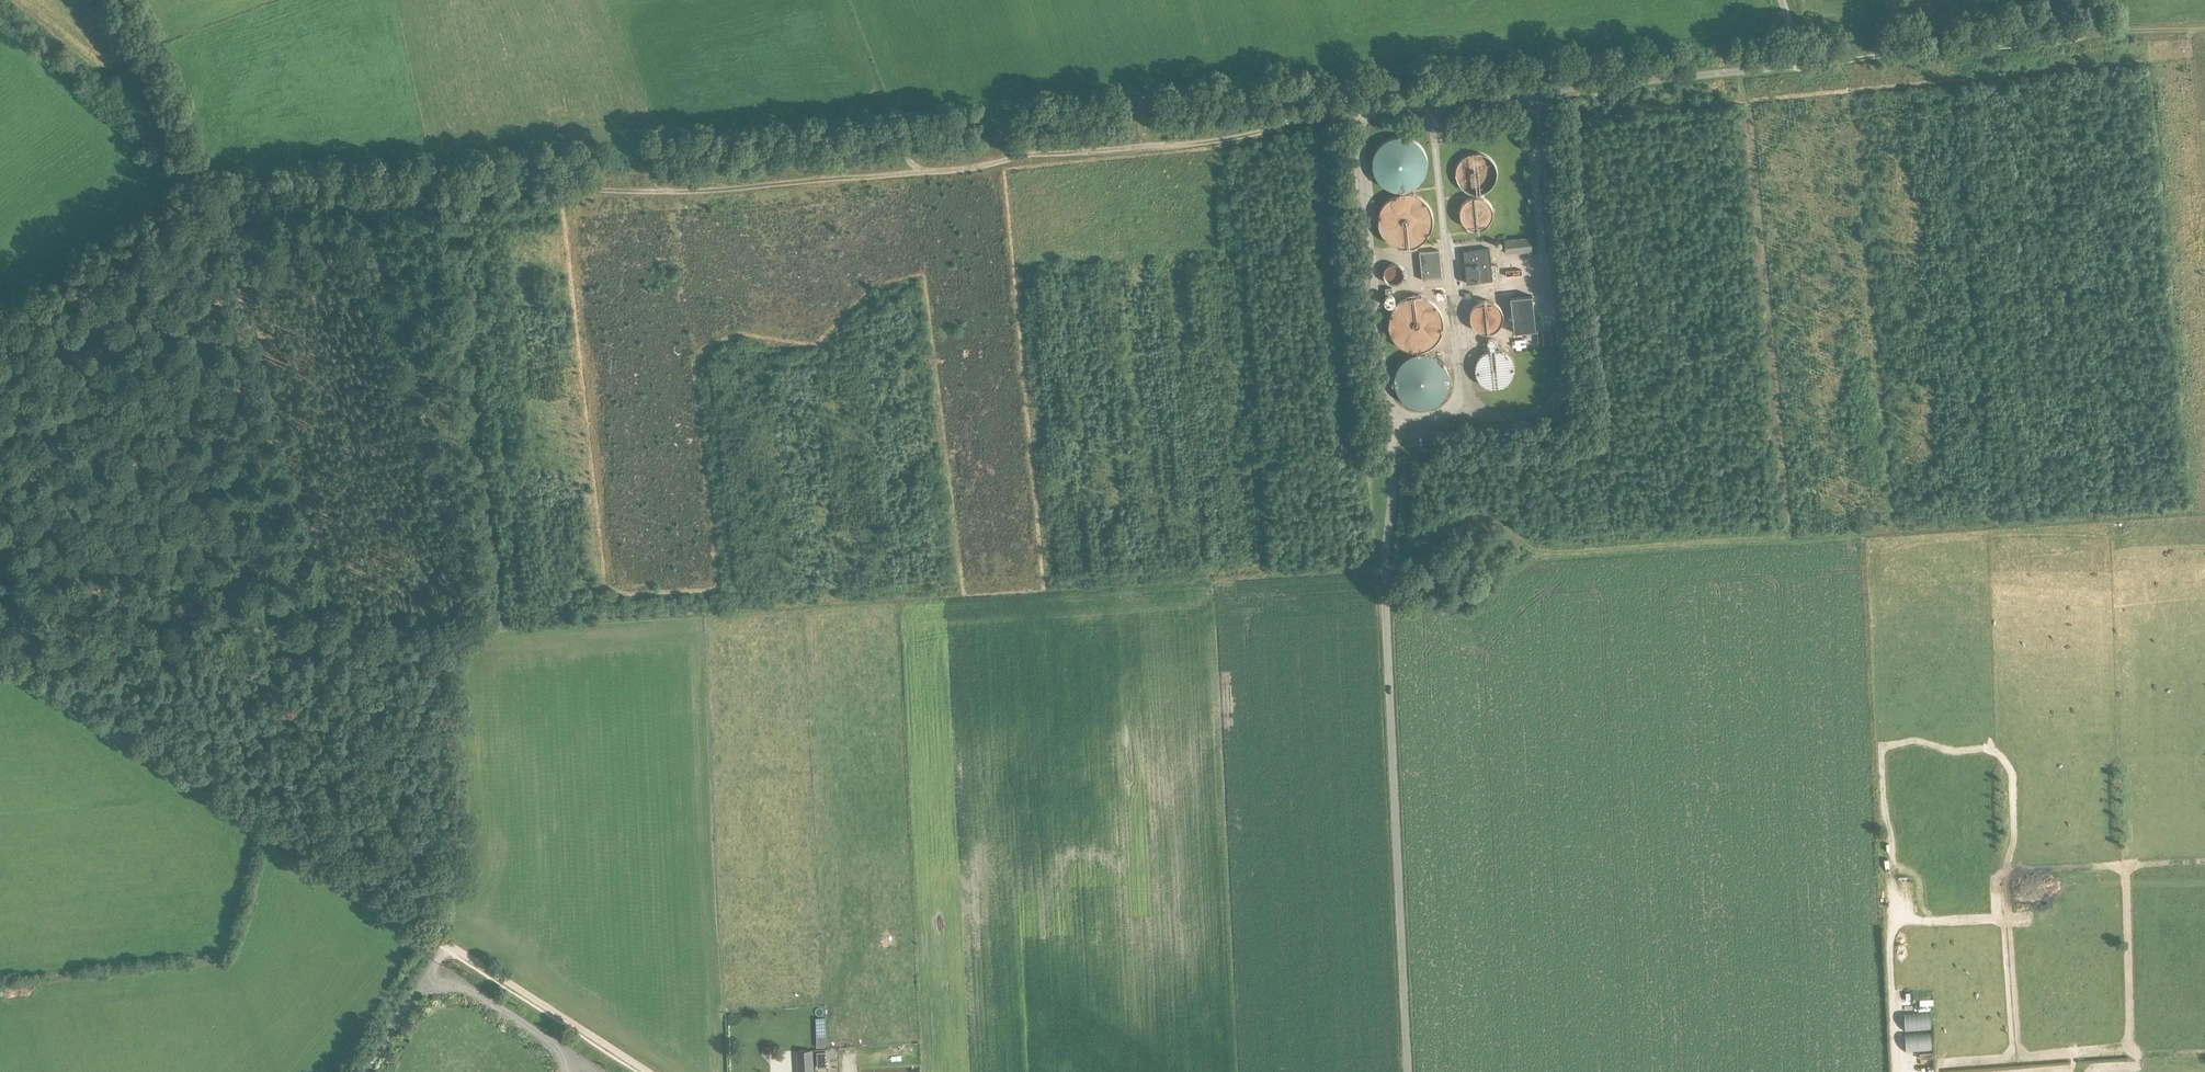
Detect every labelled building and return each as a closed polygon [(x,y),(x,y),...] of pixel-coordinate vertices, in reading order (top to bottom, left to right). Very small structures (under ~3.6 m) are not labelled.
[(1369,126),(1374,180),(1386,179),(1386,172),(1392,171),(1390,159),(1418,157),(1415,127),(1385,129),(1385,125),(1369,126)] [(1399,237),(1405,222),(1378,211),(1372,225),(1399,237)] [(1506,253),(1533,251),(1531,237),(1504,239),(1506,253)] [(1489,248),(1464,251),(1468,283),(1497,280),(1496,265),(1491,265),(1489,248)] [(1443,278),(1439,250),(1419,252),(1422,280),(1443,278)] [(1385,255),(1380,267),(1394,272),(1398,260),(1385,255)] [(1536,330),(1532,296),(1511,298),(1514,332),(1536,330)] [(1393,383),(1407,399),(1415,402),(1430,399),(1441,390),(1444,379),(1443,372),(1439,371),(1442,363),(1441,358),(1428,343),(1422,341),(1429,335),(1427,334),(1417,336),(1416,331),(1409,329),(1405,332),(1400,331),(1402,325),(1400,313),(1396,325),(1391,326),(1392,330),(1401,342),(1399,344),(1399,346),(1391,373),(1393,383)] [(880,936),(888,935),(887,928),(878,929),(880,936)] [(371,1013),(379,1019),(388,1006),(379,1000),(371,1013)] [(812,1022),(814,1040),(823,1039),(821,1021),(812,1022)] [(813,1063),(813,1049),(796,1050),(797,1071),(814,1071),(813,1063)] [(816,1067),(826,1066),(826,1050),(816,1051),(816,1067)]
